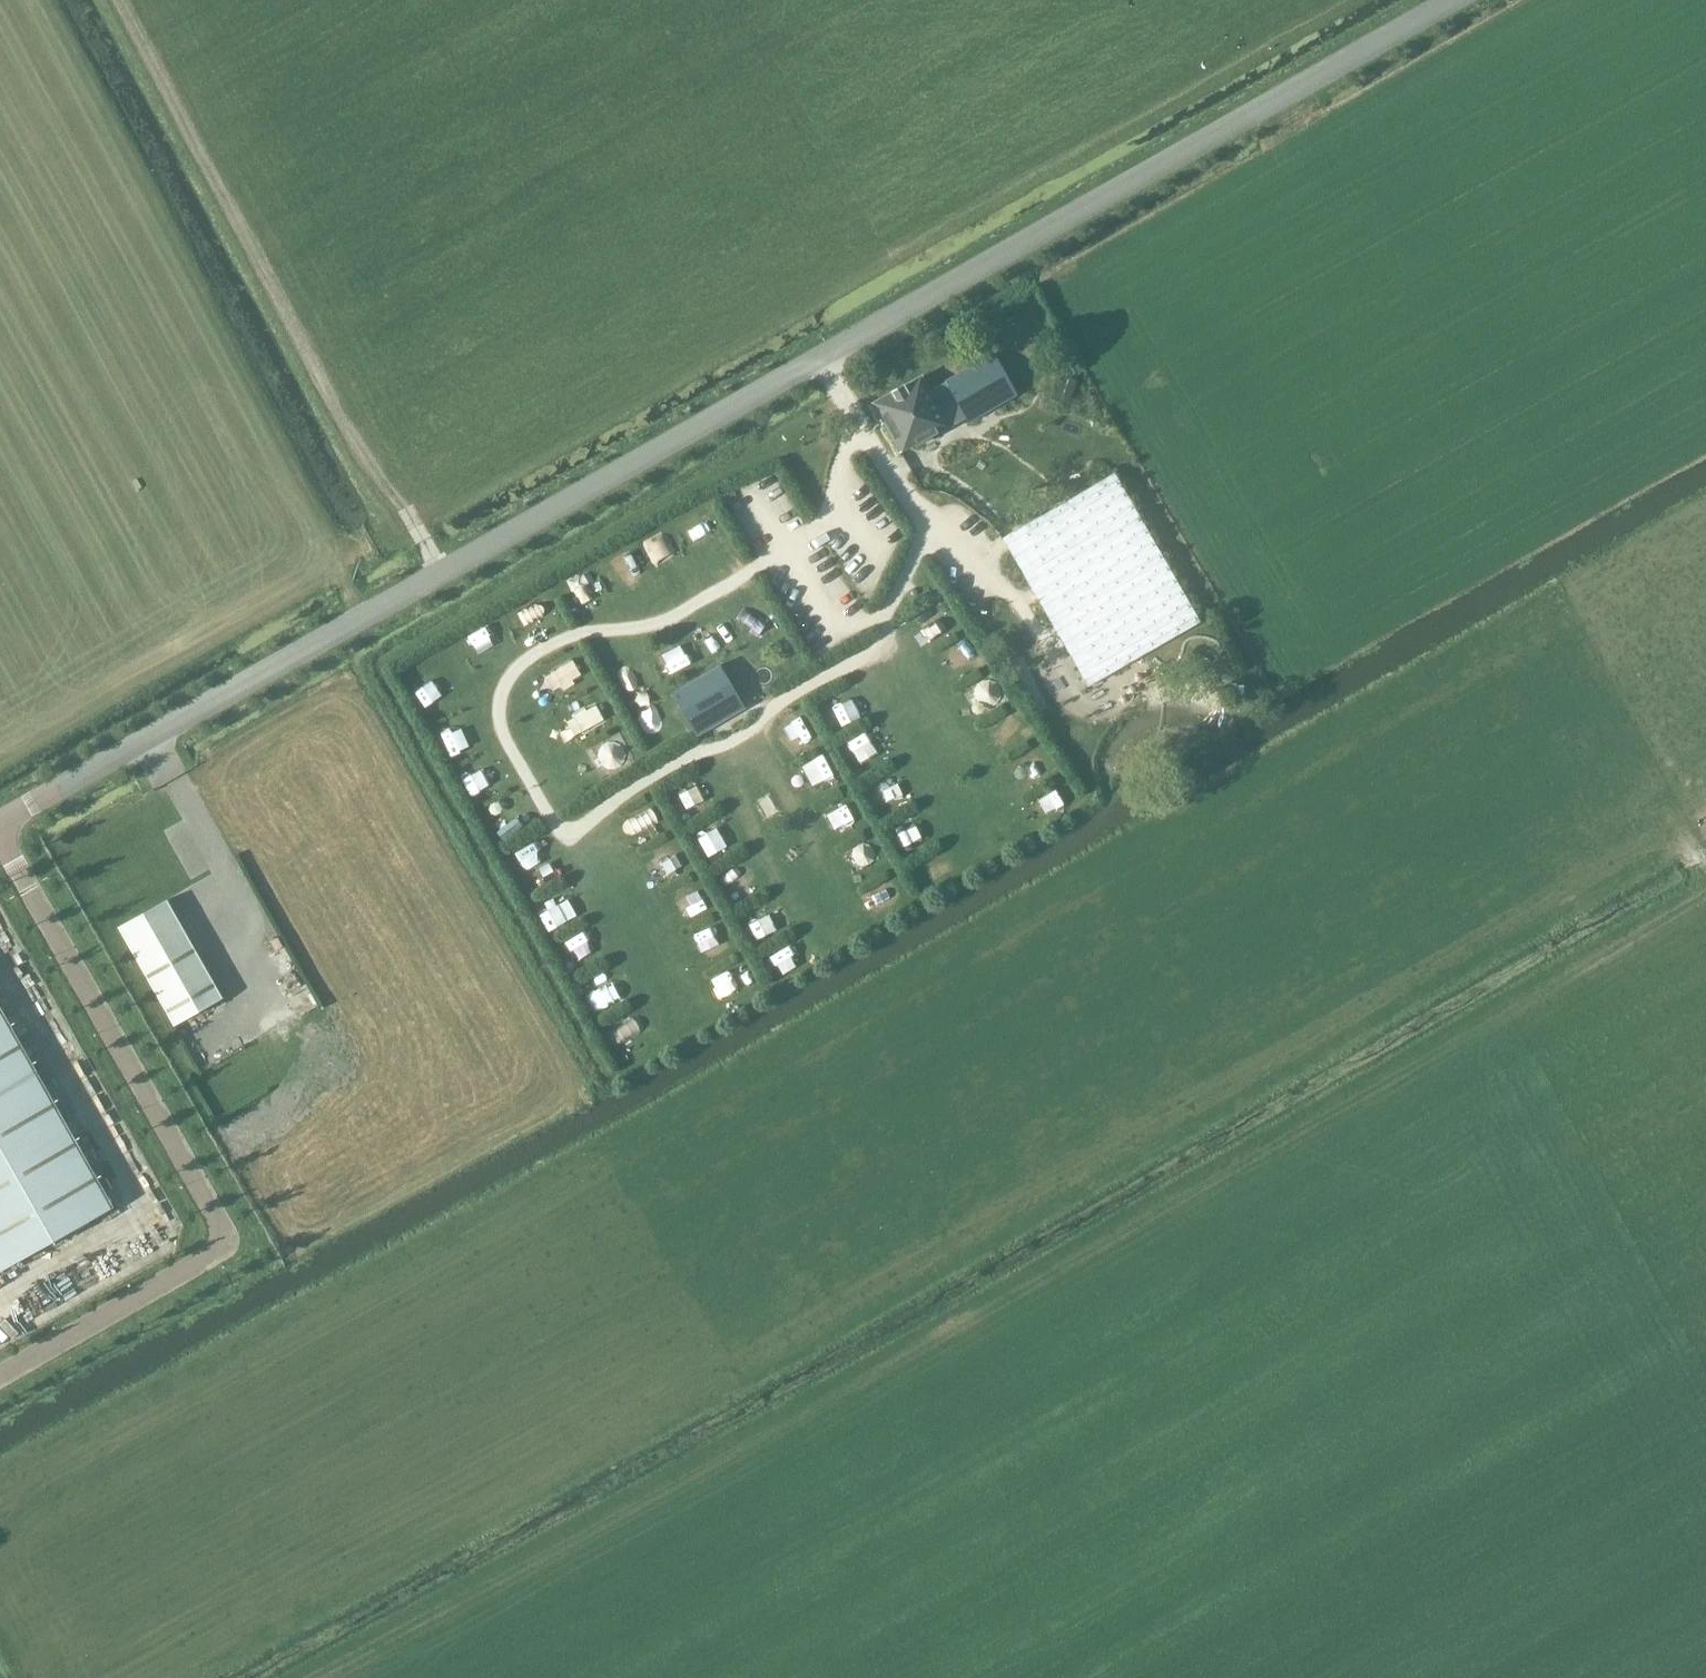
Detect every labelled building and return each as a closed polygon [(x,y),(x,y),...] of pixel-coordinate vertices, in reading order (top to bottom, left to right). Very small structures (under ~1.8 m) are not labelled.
[(1020,371),(1028,368),(1020,345),(1011,348),(1020,371)] [(967,423),(1016,396),(993,354),(940,383),(941,385),(930,392),(921,376),(870,405),(898,457),(966,420),(967,423)] [(1287,471),(1287,460),(1269,460),(1269,471),(1287,471)] [(1001,538),(1088,687),(1200,622),(1113,473),(1001,538)] [(1186,655),(1201,648),(1191,629),(1176,636),(1186,655)] [(719,665),(670,694),(695,737),(744,708),(719,665)] [(812,696),(820,715),(838,707),(829,688),(812,696)] [(545,706),(556,724),(574,713),(563,695),(545,706)] [(784,721),(775,725),(784,748),(794,744),(784,721)] [(829,737),(840,760),(863,749),(852,726),(829,737)] [(783,764),(791,784),(811,776),(803,757),(783,764)] [(852,780),(865,801),(887,788),(874,767),(852,780)] [(672,799),(686,792),(676,773),(663,780),(672,799)] [(1027,793),(1016,798),(1025,816),(1036,810),(1027,793)] [(893,837),(906,831),(897,811),(884,817),(893,837)] [(502,851),(510,873),(528,866),(521,845),(502,851)] [(533,908),(552,900),(545,884),(526,892),(533,908)] [(222,998),(166,899),(116,928),(172,1026),(222,998)] [(549,936),(559,956),(577,946),(567,927),(549,936)] [(719,962),(696,972),(707,995),(729,985),(719,962)] [(580,997),(600,988),(590,968),(571,977),(580,997)] [(112,1207),(0,1009),(0,1271),(112,1207)] [(605,1039),(621,1031),(611,1009),(595,1017),(605,1039)]
